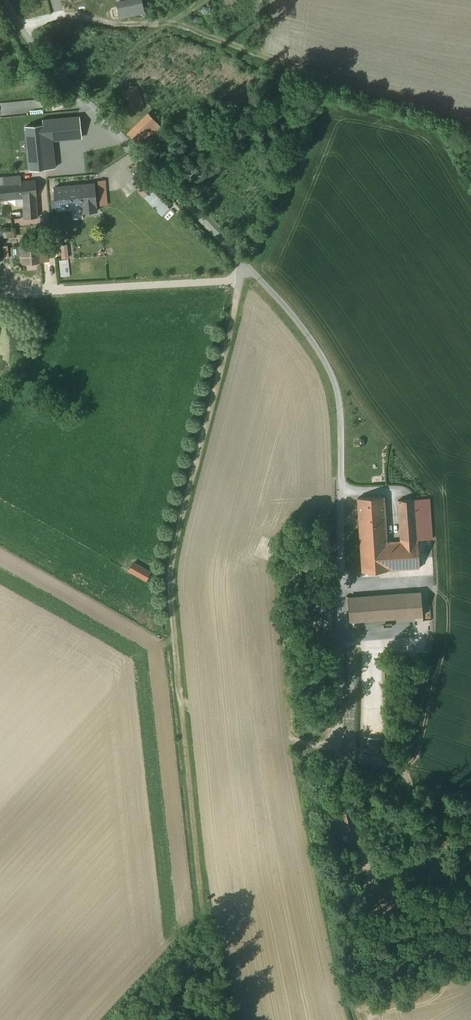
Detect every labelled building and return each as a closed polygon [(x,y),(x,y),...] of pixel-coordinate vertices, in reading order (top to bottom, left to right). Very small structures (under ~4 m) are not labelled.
[(145,12),(142,0),(115,0),(120,18),(145,12)] [(128,113),(145,107),(137,84),(120,90),(128,113)] [(54,161),(51,134),(79,132),(78,111),(40,114),(40,118),(25,119),(29,163),(54,161)] [(150,117),(130,133),(141,147),(161,131),(150,117)] [(115,136),(93,137),(94,148),(116,147),(115,136)] [(33,172),(22,173),(22,168),(0,170),(0,193),(23,191),(25,215),(36,215),(33,172)] [(94,176),(53,179),(55,205),(96,202),(94,176)] [(99,206),(108,205),(106,179),(97,180),(99,206)] [(143,184),(138,192),(144,196),(149,188),(143,184)] [(39,238),(21,239),(23,263),(41,262),(39,238)] [(68,244),(60,244),(61,258),(69,258),(68,244)] [(60,277),(70,276),(69,259),(59,260),(60,277)] [(400,496),(401,544),(382,545),(380,496),(352,497),(354,562),(358,562),(358,571),(419,568),(418,545),(422,545),(420,496),(400,496)] [(133,561),(127,572),(146,581),(151,571),(133,561)] [(428,630),(426,600),(354,603),(355,633),(428,630)] [(311,636),(333,636),(334,602),(304,602),(304,622),(311,622),(311,636)] [(335,816),(341,835),(352,832),(346,813),(335,816)]
